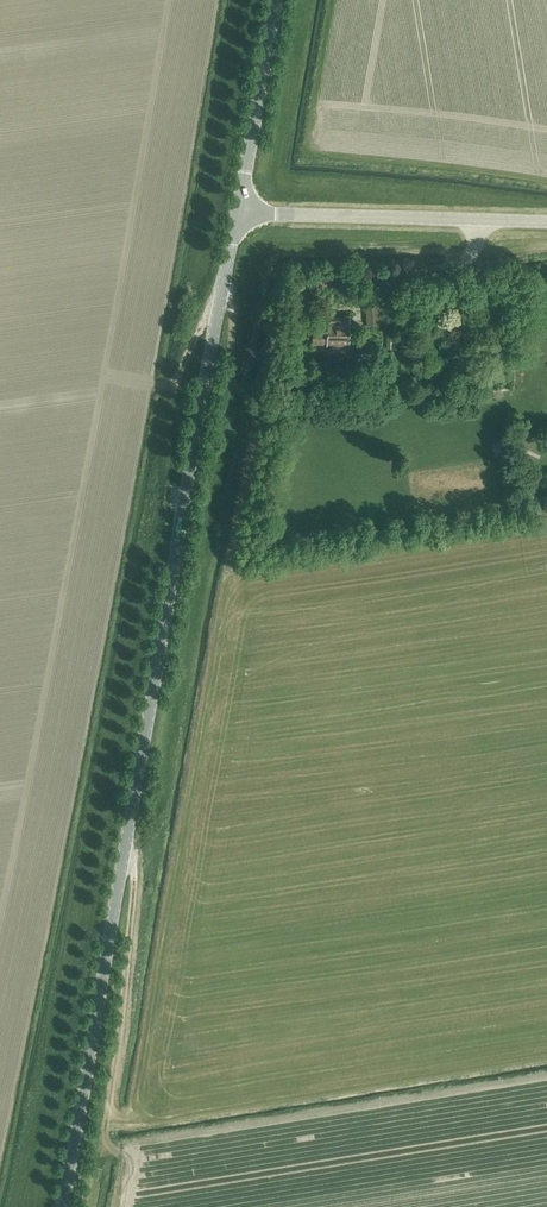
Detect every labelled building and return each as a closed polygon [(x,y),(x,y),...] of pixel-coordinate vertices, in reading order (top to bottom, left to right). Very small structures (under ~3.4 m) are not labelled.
[(431,290),(432,301),(437,300),(437,298),(451,296),(450,288),(431,290)] [(312,344),(326,345),(326,344),(350,345),(350,315),(327,314),(327,328),(313,327),(312,344)] [(436,483),(447,483),(447,460),(436,460),(436,483)]
